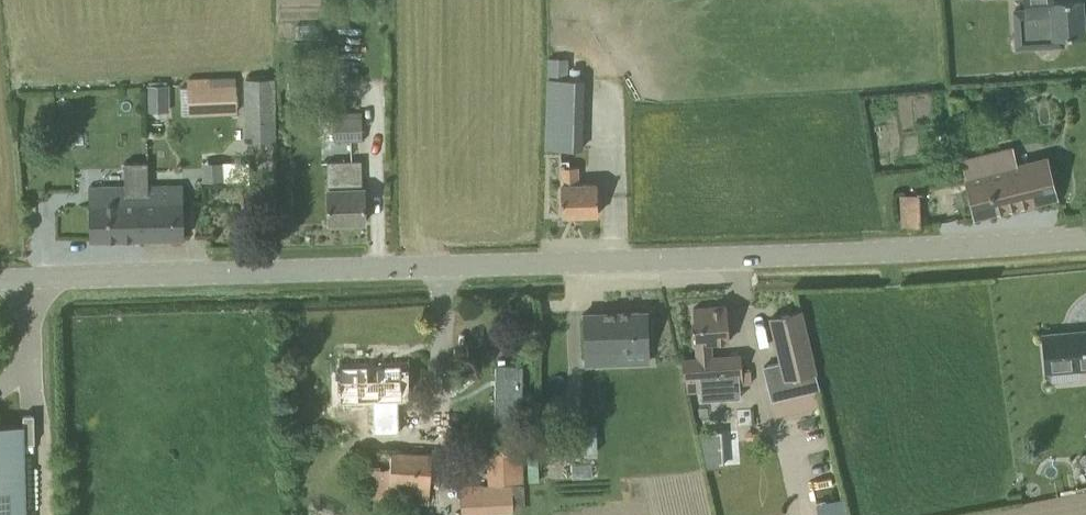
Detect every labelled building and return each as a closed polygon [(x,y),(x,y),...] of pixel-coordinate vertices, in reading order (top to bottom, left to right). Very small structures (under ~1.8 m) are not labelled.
[(1024,7),(1013,8),(1015,49),(1066,46),(1065,35),(1084,34),(1082,0),(1023,0),(1024,7)] [(549,58),(548,77),(569,78),(569,58),(549,58)] [(187,80),(188,84),(189,112),(237,110),(236,79),(236,75),(187,77),(187,80)] [(245,77),(246,138),(275,138),(275,77),(245,77)] [(547,129),(584,130),(586,78),(577,78),(569,78),(548,77),(547,129)] [(172,88),(146,87),(145,117),(171,118),(172,88)] [(334,139),(362,139),(362,111),(334,112),(334,139)] [(547,129),(546,148),(584,149),(584,130),(547,129)] [(1047,157),(1018,164),(966,176),(975,215),(1056,196),(1047,157)] [(329,223),(366,221),(365,191),(362,190),(361,162),(327,163),(329,223)] [(578,183),(577,167),(563,167),(563,215),(599,214),(598,183),(578,183)] [(142,238),(185,237),(184,200),(184,186),(151,187),(150,200),(139,201),(138,232),(142,233),(142,238)] [(91,239),(142,238),(142,233),(138,232),(139,201),(150,200),(151,187),(90,188),(91,239)] [(714,358),(713,342),(730,340),(727,305),(694,307),(697,358),(683,360),(684,378),(687,378),(687,391),(703,390),(703,378),(743,374),(742,355),(714,358)] [(771,317),(786,378),(816,371),(801,310),(771,317)] [(586,364),(626,362),(626,349),(650,348),(648,311),(584,313),(586,364)] [(1085,367),(1085,330),(1044,334),(1047,371),(1085,367)] [(396,426),(397,400),(402,400),(401,365),(340,367),(341,401),(374,400),(374,426),(396,426)] [(533,365),(506,366),(508,422),(535,421),(533,365)] [(549,453),(598,451),(597,424),(549,426),(549,453)] [(22,425),(0,426),(0,514),(24,514),(22,425)] [(515,514),(513,483),(524,483),(522,441),(486,443),(489,484),(460,485),(462,514),(490,514),(515,514)] [(429,504),(432,454),(368,450),(365,500),(429,504)]
